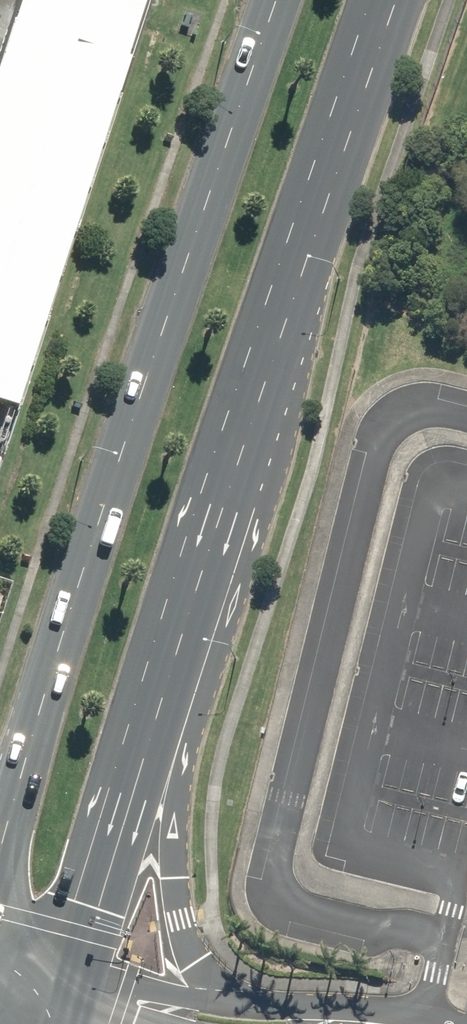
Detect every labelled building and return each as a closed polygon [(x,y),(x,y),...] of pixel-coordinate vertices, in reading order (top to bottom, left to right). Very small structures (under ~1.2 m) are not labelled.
[(0,74),(0,401),(14,405),(142,0),(23,0),(0,74)]
